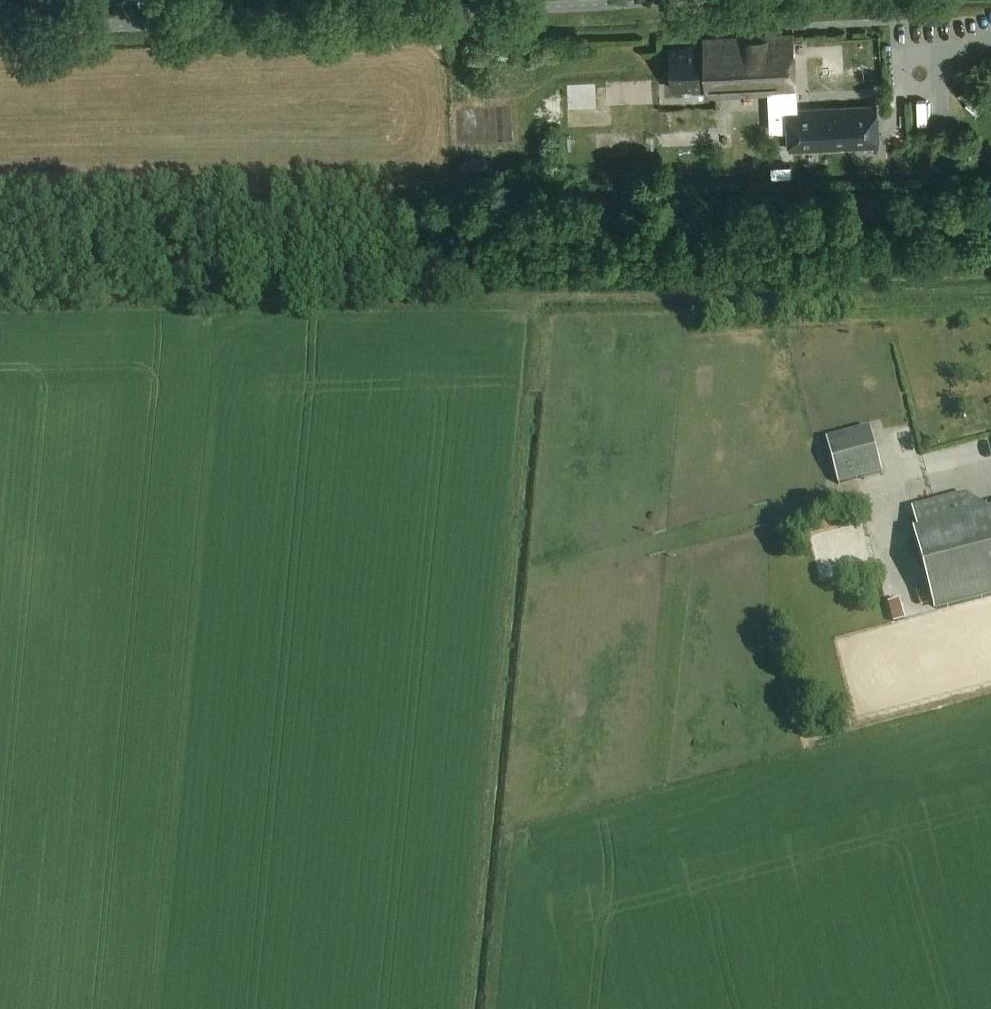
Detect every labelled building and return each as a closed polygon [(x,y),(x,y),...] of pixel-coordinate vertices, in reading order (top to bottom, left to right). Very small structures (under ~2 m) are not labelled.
[(706,97),(783,93),(785,111),(789,111),(791,151),(879,147),(877,107),(798,111),(797,92),(794,36),(704,40),(704,48),(671,49),(671,60),(667,60),(668,80),(672,80),(672,90),(706,89),(706,97)] [(459,163),(459,172),(466,177),(485,177),(491,171),(491,163),(486,158),(466,158),(459,163)] [(838,485),(882,473),(872,435),(828,447),(838,485)] [(917,530),(939,610),(990,596),(990,511),(988,512),(965,495),(912,509),(917,530)]
